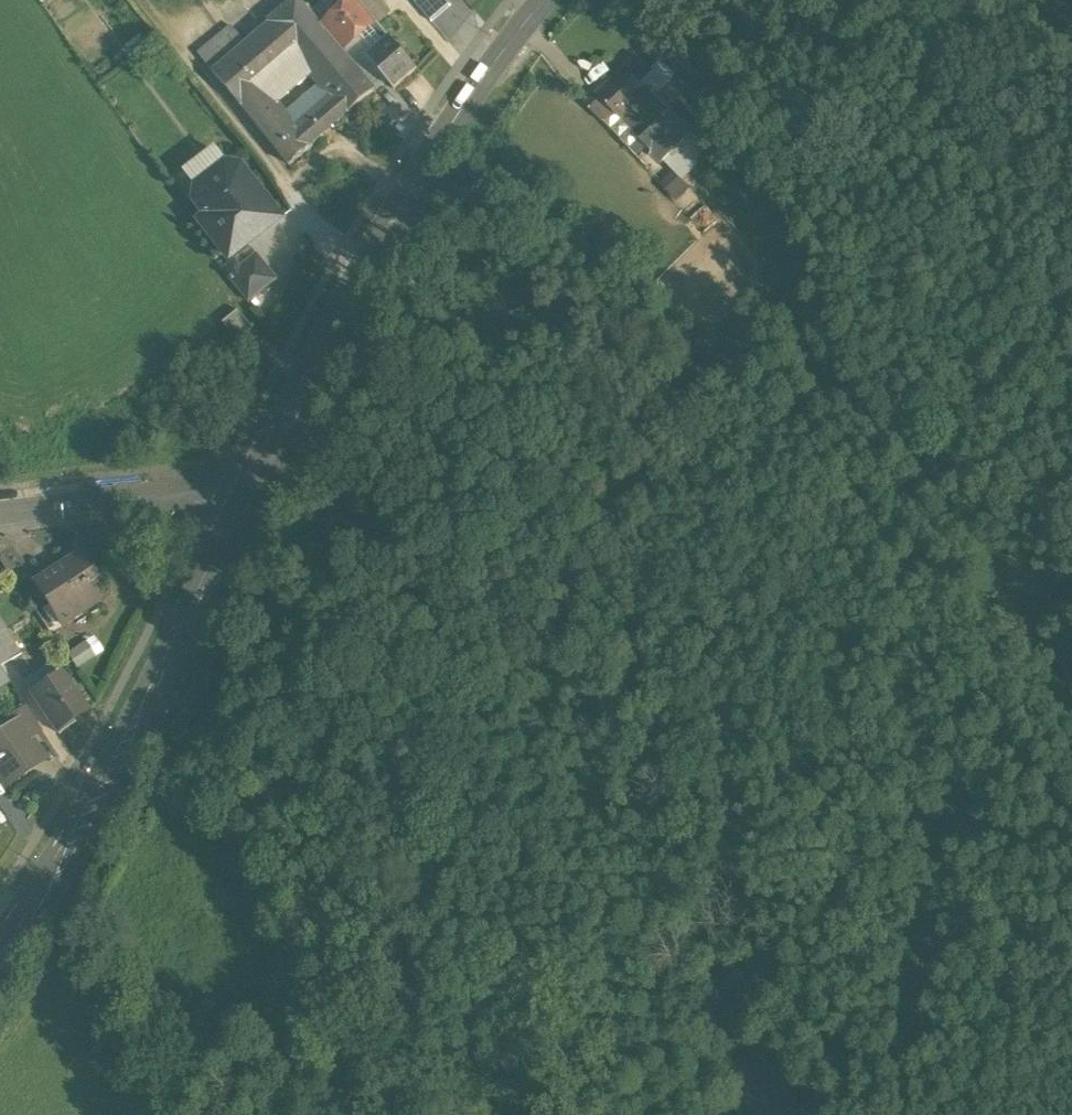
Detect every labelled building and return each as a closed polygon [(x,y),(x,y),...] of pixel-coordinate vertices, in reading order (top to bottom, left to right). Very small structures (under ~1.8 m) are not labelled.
[(269,24),(269,25),(312,75),(347,115),(347,116),(349,114),(373,92),(375,91),(297,0),(296,0),(269,24)] [(356,0),(355,0),(349,6),(333,5),(331,21),(324,26),(344,50),(360,37),(376,23),(356,0)] [(415,1),(433,20),(452,2),(450,0),(416,0),(415,1)] [(390,40),(376,23),(360,37),(374,54),(390,40)] [(233,56),(213,73),(241,107),(278,76),(299,60),(269,25),(246,45),(233,56)] [(246,45),(231,27),(218,38),(233,56),(246,45)] [(233,56),(218,38),(198,55),(213,73),(233,56)] [(416,70),(390,40),(374,54),(367,60),(393,90),(416,70)] [(278,76),(291,92),(312,75),(299,60),(278,76)] [(648,92),(623,67),(612,78),(609,75),(604,80),(607,83),(595,95),(611,111),(620,120),(637,103),(648,92)] [(298,133),(275,105),(291,92),(278,76),(242,107),(290,167),(291,165),(310,147),(311,148),(312,146),(347,115),(335,101),(298,133)] [(670,115),(648,92),(637,103),(658,124),(670,115)] [(595,95),(585,105),(600,121),(611,111),(595,95)] [(690,135),(670,115),(658,124),(641,141),(662,163),(690,135)] [(280,218),(240,166),(226,164),(216,150),(206,158),(217,172),(198,186),(196,200),(208,215),(201,220),(230,257),(280,218)] [(223,270),(248,301),(276,279),(256,255),(240,268),(235,261),(223,270)] [(238,310),(223,322),(238,341),(253,329),(238,310)] [(78,553),(33,581),(34,583),(61,624),(96,602),(84,584),(94,578),(78,553)] [(21,654),(0,610),(0,664),(21,654)] [(12,680),(0,662),(0,688),(12,680)] [(48,665),(24,680),(32,692),(55,676),(48,665)] [(32,692),(31,693),(58,733),(75,722),(72,718),(85,710),(61,673),(55,676),(32,692)] [(26,706),(10,716),(15,723),(17,722),(28,738),(41,730),(26,706)] [(0,733),(0,778),(5,785),(23,773),(19,769),(35,759),(27,747),(32,744),(28,738),(17,722),(15,723),(0,733)]
